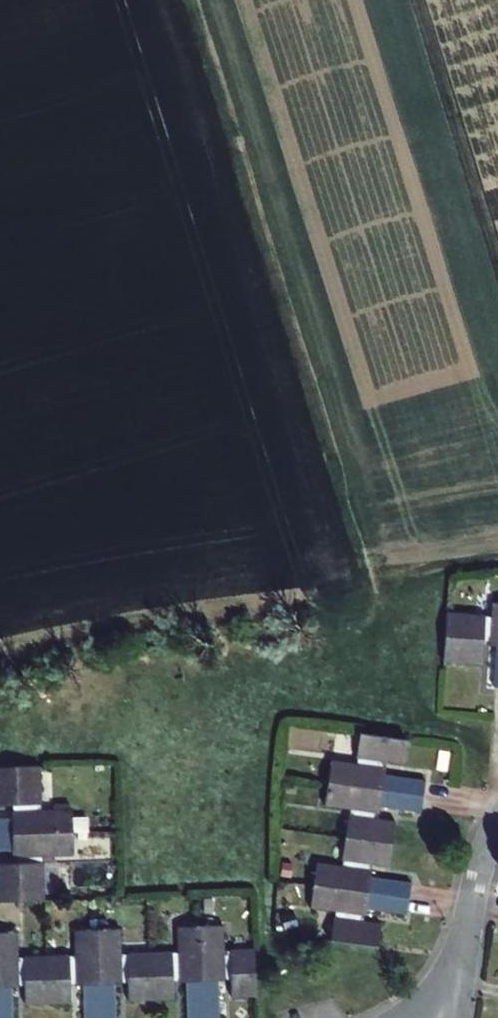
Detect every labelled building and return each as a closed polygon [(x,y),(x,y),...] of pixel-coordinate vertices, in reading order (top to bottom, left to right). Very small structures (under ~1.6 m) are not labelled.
[(447,599),(441,650),(475,654),(476,638),(492,640),(487,683),(497,684),(497,590),(488,589),(486,603),(447,599)] [(328,909),(323,939),(371,947),(375,925),(357,922),(359,907),(400,913),(405,884),(364,877),(367,859),(386,862),(392,821),(374,818),(377,804),(417,810),(422,779),(382,773),(385,757),(401,760),(405,737),(357,730),(351,761),(329,758),(321,804),(345,808),(335,865),(312,861),(305,905),(328,909)] [(0,865),(0,901),(42,899),(41,857),(69,856),(68,809),(38,811),(36,765),(0,767),(0,804),(9,804),(9,819),(0,819),(0,851),(10,851),(11,864),(0,865)] [(8,989),(24,989),(24,1006),(66,1005),(65,987),(79,987),(80,1017),(112,1017),(111,986),(127,986),(127,1002),(168,1001),(168,984),(182,984),(183,1017),(215,1017),(214,983),(228,983),(228,999),(251,998),(250,953),(219,954),(218,927),(172,928),(173,956),(119,957),(118,931),(70,932),(71,959),(17,960),(16,934),(0,934),(0,1017),(9,1017),(8,989)]
